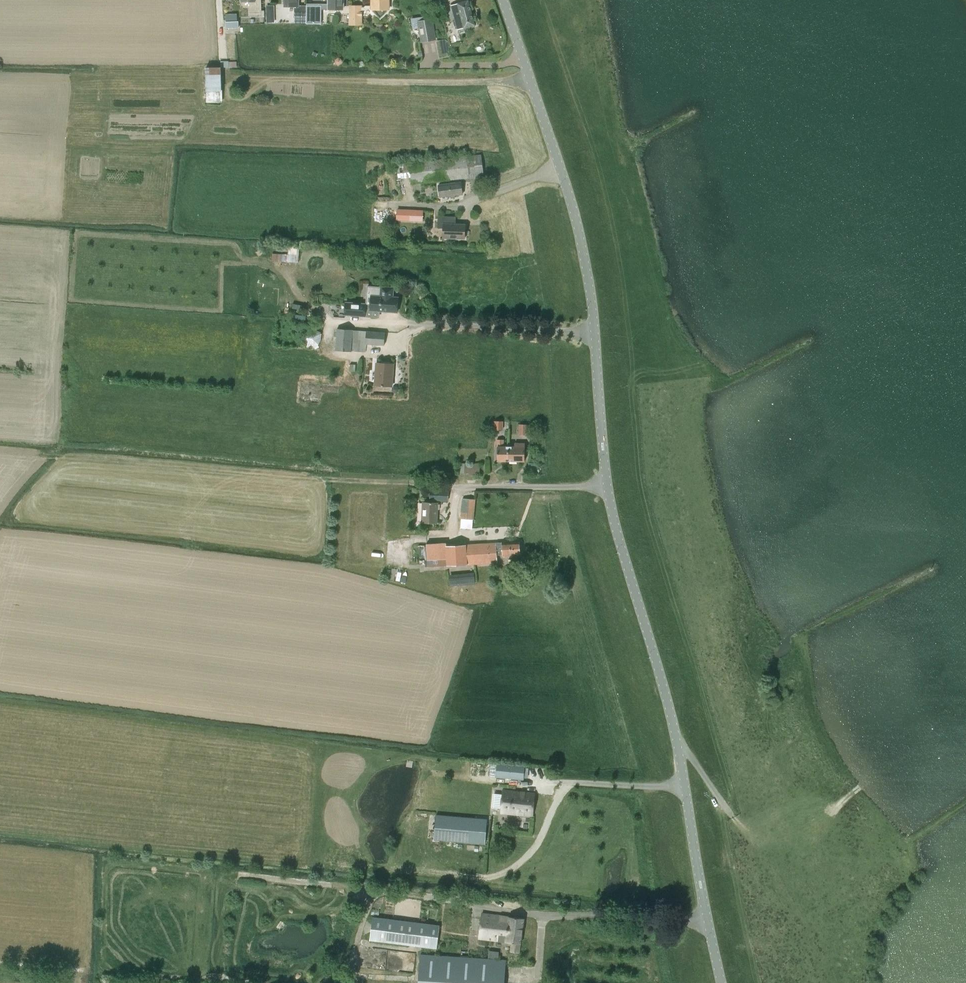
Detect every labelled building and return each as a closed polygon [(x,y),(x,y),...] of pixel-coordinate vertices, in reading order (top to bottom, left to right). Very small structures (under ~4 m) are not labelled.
[(242,2),(250,2),(250,13),(261,13),(261,0),(242,0),(242,2)] [(285,7),(294,7),(294,18),(298,18),(298,24),(306,24),(306,6),(299,6),(299,0),(285,0),(285,7)] [(389,4),(387,4),(387,0),(373,0),(373,6),(369,6),(369,5),(366,5),(365,6),(350,6),(350,25),(362,25),(362,18),(361,18),(362,11),(367,11),(368,10),(373,10),(373,11),(380,19),(387,11),(387,10),(389,10),(389,4)] [(458,30),(475,25),(468,1),(451,6),(455,21),(453,22),(454,26),(457,26),(458,30)] [(432,20),(418,22),(421,42),(435,40),(432,20)] [(450,57),(450,43),(445,40),(436,41),(439,58),(450,57)] [(207,102),(223,102),(223,66),(206,67),(207,102)] [(412,184),(484,176),(481,155),(468,157),(410,163),(412,184)] [(440,197),(462,194),(461,182),(438,185),(440,197)] [(410,209),(397,209),(397,220),(409,220),(410,209)] [(452,217),(438,216),(437,228),(443,229),(443,238),(464,239),(465,225),(451,224),(452,217)] [(273,254),(272,261),(298,263),(299,248),(289,248),(288,255),(273,254)] [(365,304),(345,303),(345,315),(365,316),(365,310),(397,312),(397,307),(399,305),(399,300),(398,298),(398,297),(392,297),(393,288),(368,286),(367,295),(374,296),(373,305),(365,304)] [(322,346),(321,328),(305,329),(305,347),(322,346)] [(384,346),(385,333),(337,330),(335,351),(366,352),(366,345),(384,346)] [(373,379),(375,379),(375,385),(392,387),(393,364),(376,363),(375,374),(373,374),(373,379)] [(494,421),(494,429),(502,430),(502,422),(494,421)] [(527,435),(527,425),(519,425),(519,434),(527,435)] [(497,461),(508,461),(508,446),(503,446),(503,440),(497,440),(497,447),(497,461)] [(525,443),(515,443),(515,447),(508,446),(508,461),(525,461),(525,443)] [(458,465),(458,473),(470,473),(470,475),(480,475),(480,465),(458,465)] [(448,499),(449,490),(432,488),(432,498),(448,499)] [(463,499),(460,528),(472,529),(475,500),(463,499)] [(422,502),(422,522),(437,523),(438,502),(422,502)] [(446,544),(427,545),(428,561),(447,559),(447,566),(497,563),(497,555),(503,555),(503,556),(520,555),(519,542),(447,546),(446,546),(446,544)] [(475,582),(474,572),(449,574),(450,584),(475,582)] [(491,763),(490,776),(496,777),(495,777),(523,780),(525,766),(497,764),(491,763)] [(533,816),(535,793),(503,790),(501,813),(533,816)] [(436,815),(434,840),(485,845),(486,824),(476,824),(477,819),(436,815)] [(520,944),(524,919),(482,914),(478,939),(512,943),(511,952),(519,953),(520,944)] [(373,918),(371,939),(437,947),(439,927),(373,918)] [(506,961),(420,955),(418,982),(504,982),(506,961)]
